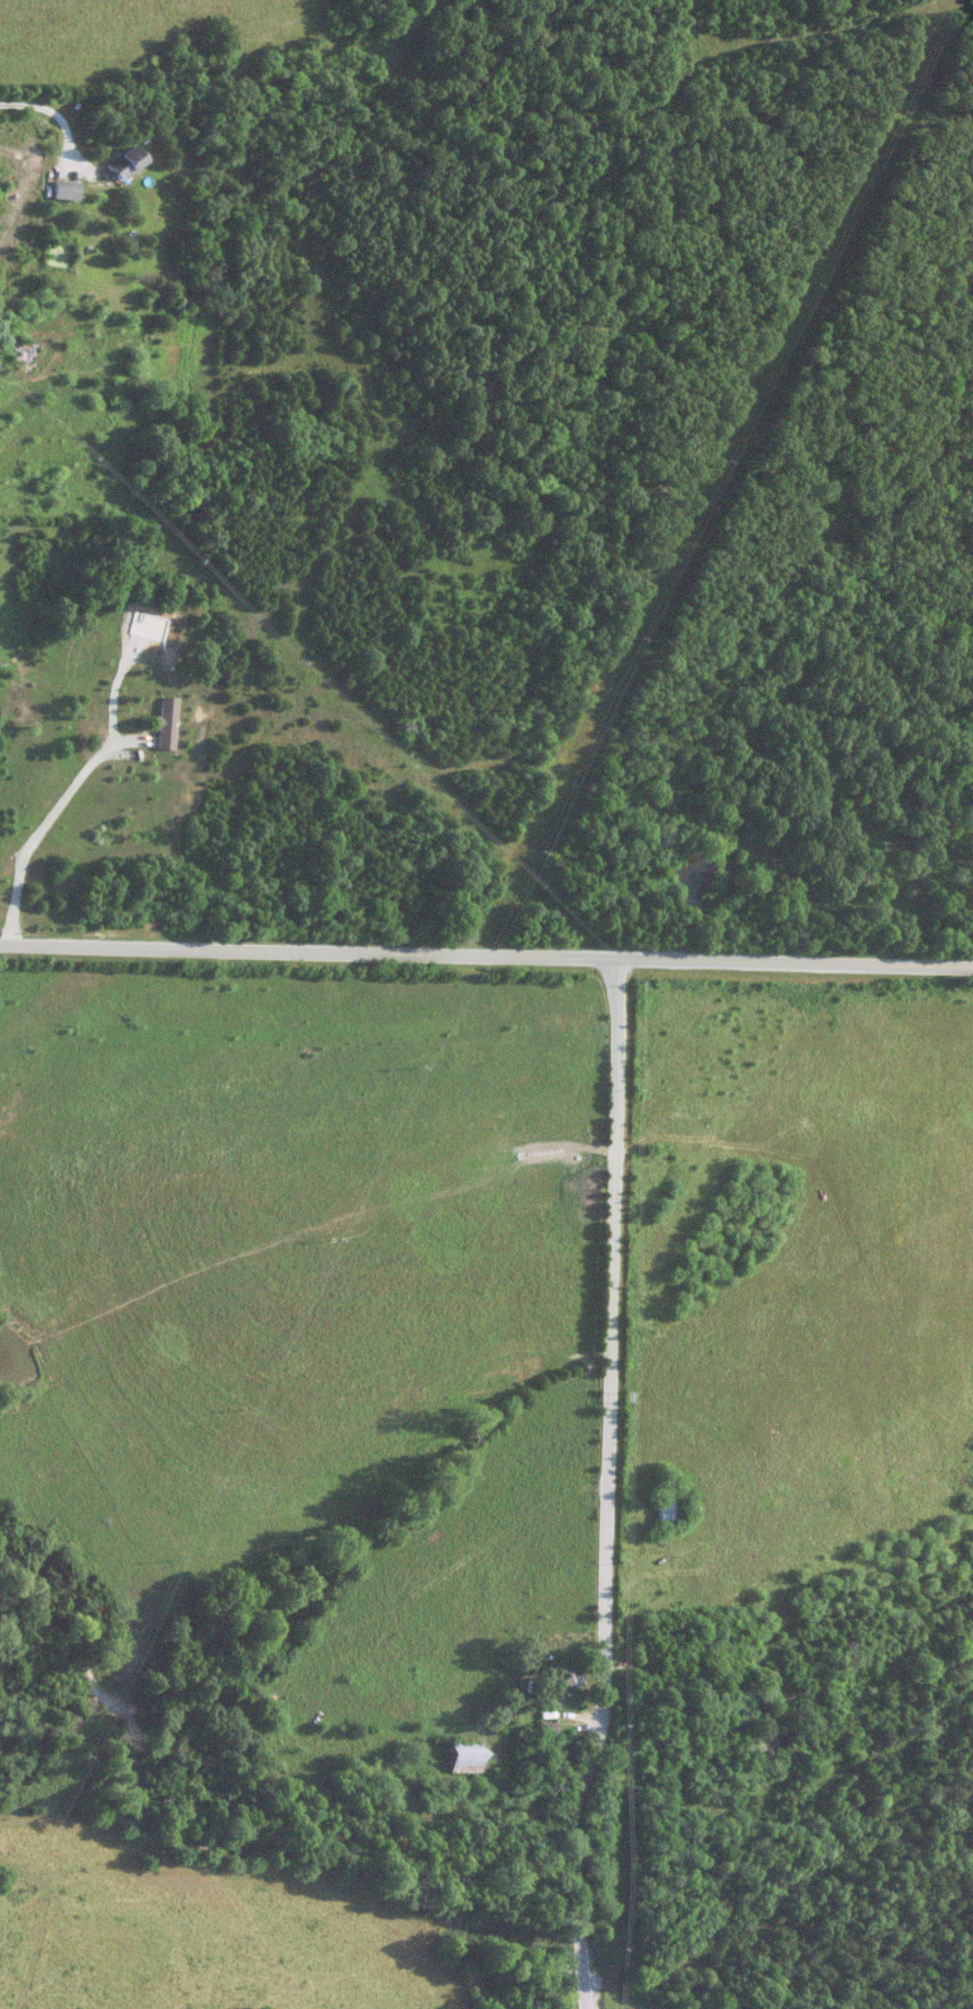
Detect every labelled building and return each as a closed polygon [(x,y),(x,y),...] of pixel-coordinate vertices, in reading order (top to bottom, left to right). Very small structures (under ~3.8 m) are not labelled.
[(137,161),(125,144),(96,165),(108,182),(137,161)] [(71,184),(46,181),(44,199),(69,202),(71,184)] [(177,698),(157,697),(154,749),(173,750),(177,698)] [(656,1496),(656,1521),(682,1521),(682,1496),(656,1496)] [(551,1686),(580,1686),(580,1664),(551,1664),(551,1686)] [(479,1743),(442,1743),(442,1773),(479,1773),(479,1743)]
